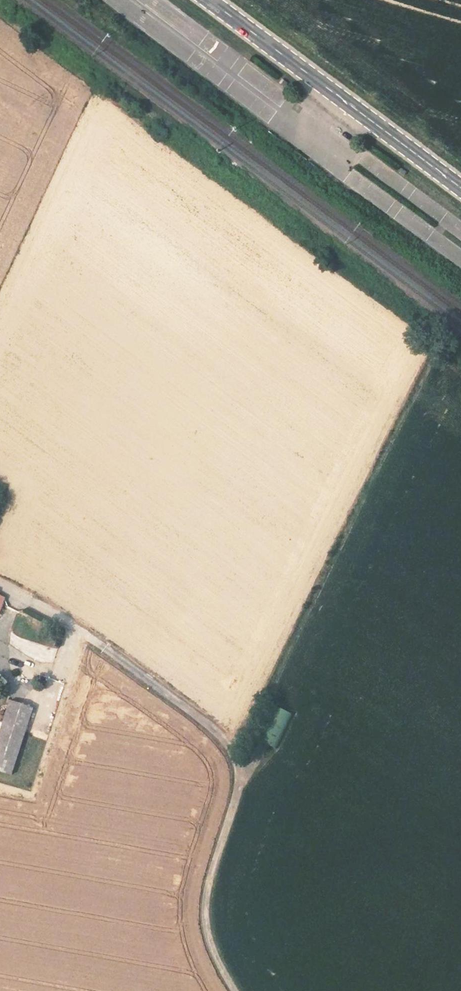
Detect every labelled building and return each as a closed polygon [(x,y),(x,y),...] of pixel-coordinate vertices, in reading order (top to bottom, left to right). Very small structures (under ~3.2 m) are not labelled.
[(11,700),(0,734),(0,770),(11,774),(33,708),(11,700)] [(262,741),(276,746),(289,710),(274,705),(262,741)]
